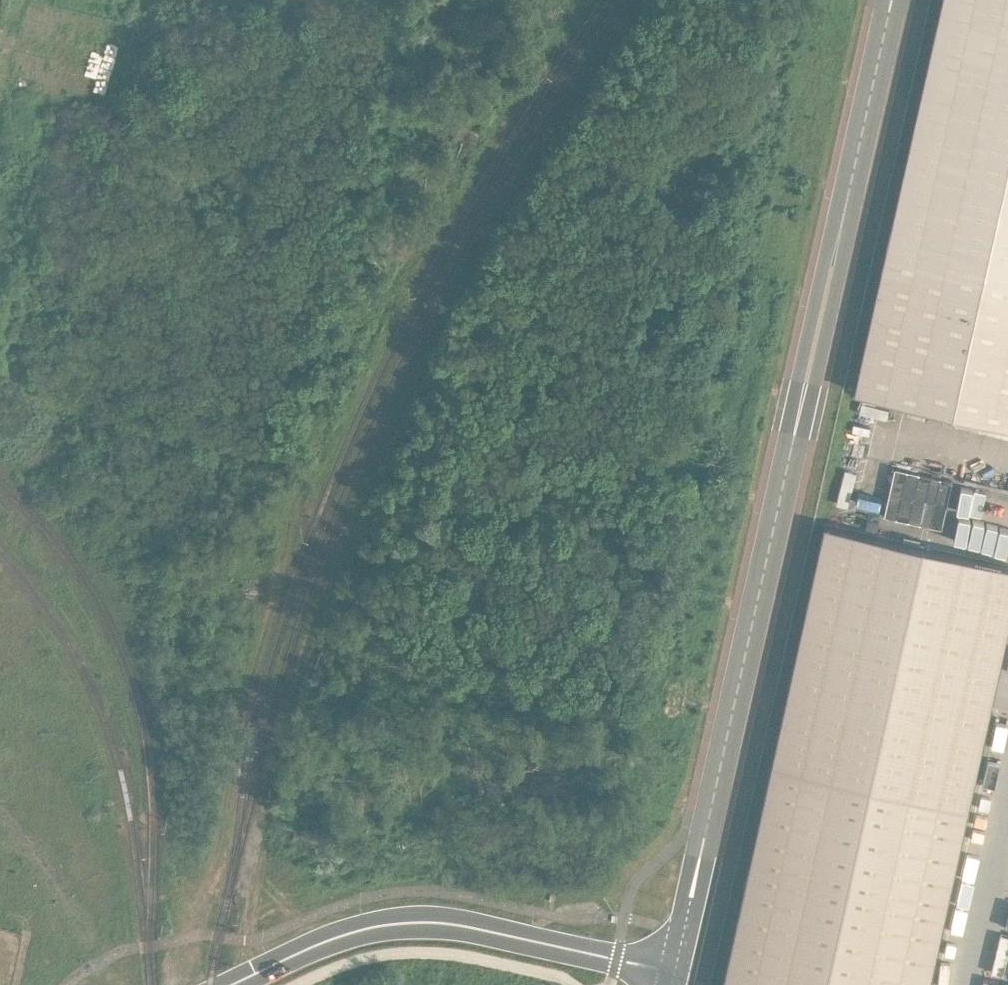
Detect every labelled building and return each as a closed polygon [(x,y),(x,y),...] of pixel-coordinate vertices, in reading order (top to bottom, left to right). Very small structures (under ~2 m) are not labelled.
[(853,390),(859,391),(1007,424),(1007,0),(941,0),(853,390)] [(951,480),(894,467),(883,515),(940,528),(951,480)] [(957,484),(947,529),(1005,541),(1003,549),(1007,550),(1007,495),(957,484)] [(722,984),(927,984),(989,702),(996,671),(1007,616),(1007,564),(827,524),(824,524),(722,984)]
